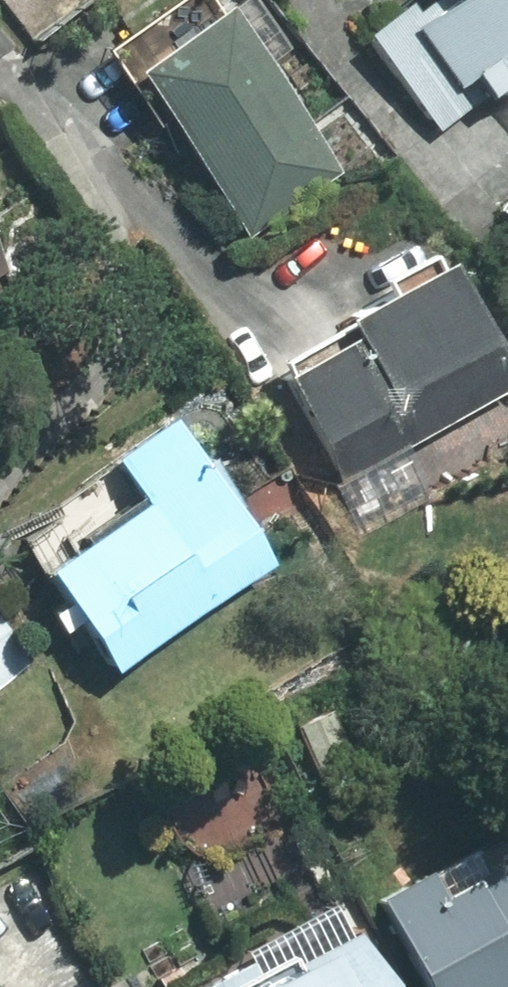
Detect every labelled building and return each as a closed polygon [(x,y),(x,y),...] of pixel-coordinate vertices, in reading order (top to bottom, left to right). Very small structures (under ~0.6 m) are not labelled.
[(121,68),(248,243),(342,174),(215,0),(214,0),(121,68)] [(366,35),(442,133),(492,94),(507,82),(507,0),(412,0),(366,35)] [(499,216),(507,228),(507,209),(499,216)] [(364,534),(430,497),(402,448),(507,387),(507,381),(439,259),(335,318),(343,332),(272,373),(364,534)] [(0,533),(0,559),(57,636),(75,622),(112,672),(259,563),(152,420),(0,533)] [(0,621),(0,691),(34,665),(0,621)] [(381,897),(423,986),(507,986),(507,838),(381,897)] [(234,963),(186,986),(381,986),(354,931),(244,985),(234,963)]
